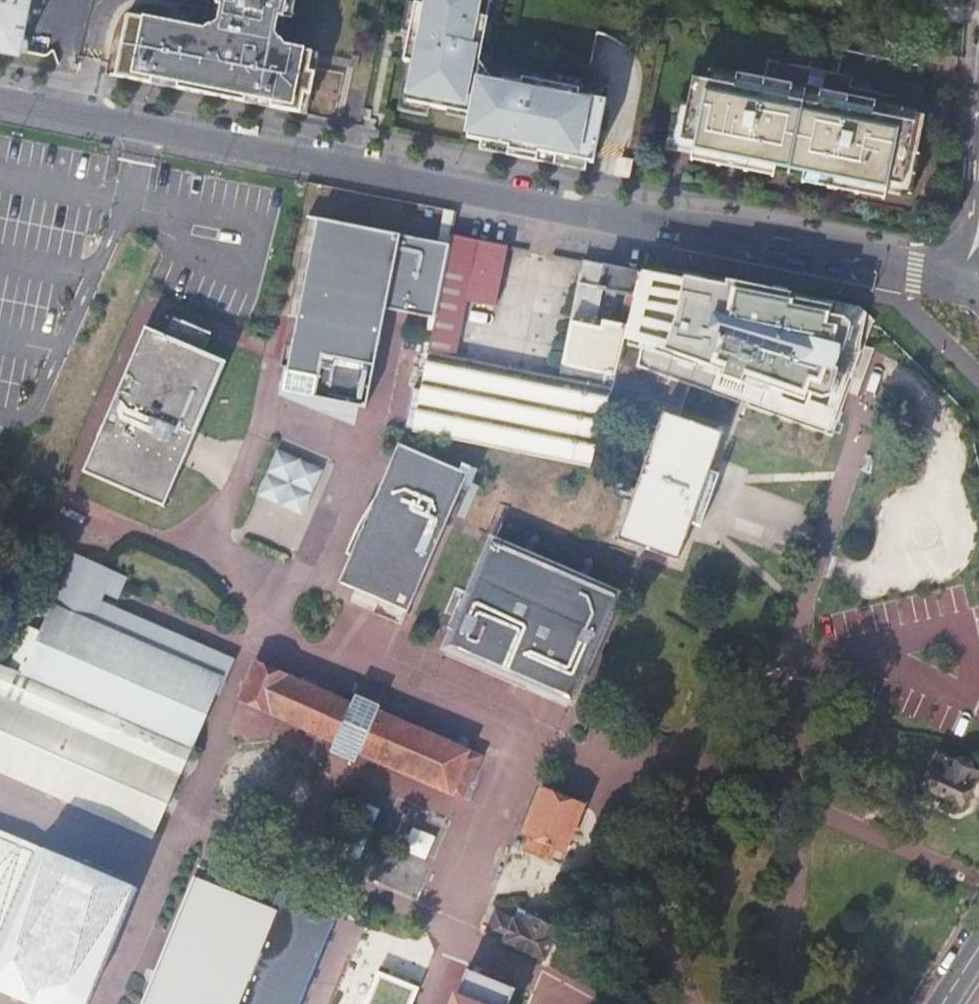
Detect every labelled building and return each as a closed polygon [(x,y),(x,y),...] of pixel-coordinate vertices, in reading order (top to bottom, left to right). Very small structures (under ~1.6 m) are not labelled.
[(18,50),(28,0),(0,0),(0,47),(18,50)] [(216,3),(221,4),(217,21),(204,29),(127,15),(115,76),(196,92),(300,113),(305,94),(311,95),(315,73),(309,71),(313,52),(285,46),(276,33),(279,16),(285,17),(288,0),(216,0),(216,3)] [(400,30),(408,31),(411,32),(417,4),(414,3),(415,0),(406,0),(400,30)] [(414,3),(417,4),(411,32),(408,31),(406,43),(411,44),(408,60),(414,61),(406,101),(472,114),(467,137),(482,140),(510,146),(508,155),(521,157),(522,152),(538,156),(538,152),(594,163),(607,100),(579,95),(580,90),(551,85),(522,79),(521,84),(502,80),(492,80),(476,60),(480,45),(475,44),(480,17),(485,18),(489,0),(415,0),(414,3)] [(485,18),(492,20),(498,0),(489,0),(485,18)] [(411,44),(406,43),(403,59),(408,60),(411,44)] [(319,53),(313,52),(309,71),(315,73),(319,53)] [(677,105),(669,150),(693,155),(691,162),(774,179),(775,174),(803,180),(802,185),(885,201),(887,194),(911,199),(925,116),(876,102),(822,92),(821,96),(793,90),(793,86),(710,73),(708,83),(694,80),(689,107),(677,105)] [(522,79),(503,75),(502,80),(521,84),(522,79)] [(582,82),(553,76),(551,85),(580,90),(582,82)] [(311,95),(305,94),(300,113),(307,114),(311,95)] [(510,146),(482,140),(480,149),(508,155),(510,146)] [(538,156),(522,152),(521,157),(537,161),(538,156)] [(634,160),(623,158),(620,177),(630,179),(634,160)] [(436,318),(451,243),(310,215),(289,316),(298,318),(287,370),(283,392),(342,403),(359,406),(366,407),(387,308),(436,318)] [(508,246),(453,235),(452,238),(451,243),(436,318),(427,361),(413,431),(592,467),(626,338),(629,326),(605,322),(603,329),(571,323),(560,378),(603,387),(602,392),(452,362),(465,300),(496,306),(508,246)] [(643,273),(584,261),(573,316),(597,320),(604,289),(637,296),(643,273)] [(822,397),(831,395),(839,368),(836,367),(841,350),(843,351),(850,325),(844,319),(831,315),(834,302),(833,302),(730,281),(712,277),(688,273),(687,278),(644,269),(643,273),(626,338),(632,339),(630,344),(698,367),(700,363),(806,400),(808,393),(822,397)] [(174,319),(166,338),(203,353),(211,335),(174,319)] [(166,338),(146,329),(83,473),(166,508),(184,465),(191,446),(197,432),(227,363),(203,353),(166,338)] [(355,425),(359,406),(342,403),(283,392),(287,370),(284,369),(279,395),(355,425)] [(670,410),(624,539),(685,560),(698,523),(707,526),(716,501),(726,474),(717,470),(730,433),(670,410)] [(346,569),(340,582),(357,590),(352,599),(402,625),(470,474),(400,444),(346,569)] [(280,446),(259,492),(306,513),(326,466),(280,446)] [(576,701),(622,596),(496,541),(451,647),(546,688),(576,701)] [(165,831),(234,648),(118,604),(131,572),(73,550),(28,670),(0,660),(0,769),(165,831)] [(356,703),(256,661),(239,701),(337,745),(333,753),(346,759),(358,764),(362,756),(466,802),(486,756),(382,711),(384,706),(372,701),(359,695),(356,703)] [(955,804),(963,804),(978,771),(971,762),(959,762),(940,753),(925,786),(948,796),(955,804)] [(544,788),(525,834),(532,837),(526,851),(554,863),(559,851),(571,856),(590,806),(544,788)] [(381,810),(363,803),(341,858),(359,865),(381,810)] [(437,838),(415,828),(405,851),(427,860),(437,838)] [(40,850),(17,840),(0,833),(0,940),(40,850)] [(0,940),(0,995),(19,1003),(93,1003),(111,962),(142,895),(40,850),(0,940)] [(205,882),(191,903),(163,959),(150,1003),(302,1003),(325,948),(338,915),(282,892),(279,902),(275,912),(205,882)] [(505,945),(549,965),(563,930),(531,916),(532,914),(520,909),(516,918),(496,910),(486,931),(507,940),(505,945)] [(517,989),(463,967),(453,992),(448,1003),(511,1003),(517,989)] [(423,988),(376,969),(362,1003),(416,1003),(423,988)]
